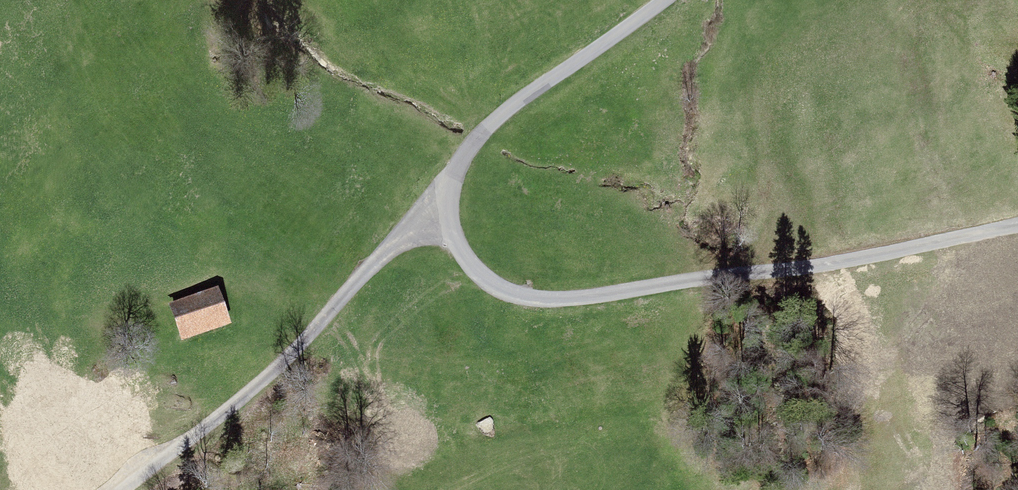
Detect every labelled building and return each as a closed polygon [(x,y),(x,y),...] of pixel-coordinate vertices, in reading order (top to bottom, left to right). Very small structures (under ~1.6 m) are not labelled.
[(219,292),(170,308),(182,346),(231,330),(219,292)]
